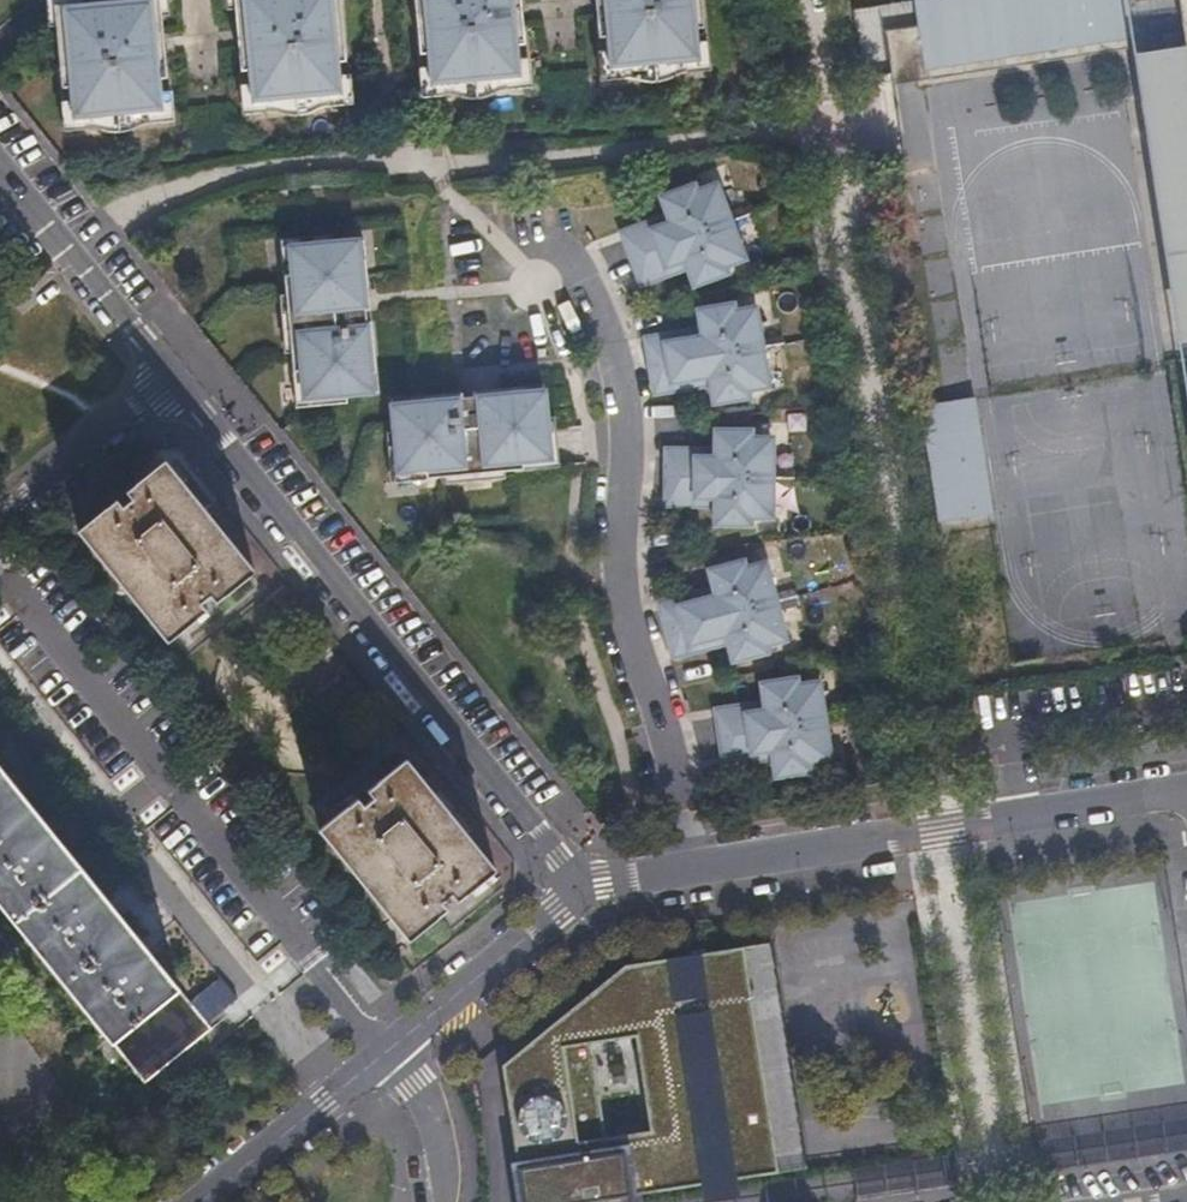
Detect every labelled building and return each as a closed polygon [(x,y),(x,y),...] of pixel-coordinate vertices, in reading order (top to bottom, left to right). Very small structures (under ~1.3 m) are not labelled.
[(162,0),(71,0),(57,1),(65,90),(72,89),(75,122),(88,121),(89,131),(99,130),(98,120),(144,116),(145,126),(154,125),(153,115),(166,114),(163,81),(170,80),(162,0)] [(343,0),(237,0),(244,73),(251,72),(254,106),(267,104),(268,114),(278,113),(277,104),(323,99),(323,109),(333,108),(332,98),(345,97),(342,64),(349,63),(343,0)] [(523,0),(418,0),(423,56),(430,56),(433,88),(446,87),(447,97),(457,96),(456,87),(501,82),(502,92),(512,91),(511,82),(524,80),(521,47),(528,46),(523,0)] [(704,0),(598,0),(602,40),(609,39),(612,71),(625,70),(626,81),(635,80),(634,70),(680,66),(681,75),(691,75),(690,64),(703,63),(700,30),(706,30),(704,0)] [(920,26),(927,68),(1043,50),(1060,48),(1138,36),(1141,54),(1170,242),(1185,341),(1186,341),(1186,0),(916,0),(920,26)] [(927,68),(920,26),(885,31),(892,74),(893,85),(1129,49),(1159,245),(1170,242),(1141,54),(1138,36),(1060,48),(1043,50),(927,68)] [(736,239),(725,209),(728,208),(720,186),(700,193),(697,186),(663,199),(670,216),(673,224),(634,239),(648,277),(687,262),(690,270),(696,287),(730,275),(727,268),(747,261),(739,238),(736,239)] [(634,239),(673,224),(670,216),(623,233),(643,288),(690,270),(687,262),(648,277),(634,239)] [(380,393),(374,324),(369,324),(365,280),(370,280),(366,242),(285,250),(299,401),(380,393)] [(764,365),(759,334),(762,333),(758,309),(737,313),(736,306),(701,312),(704,329),(705,338),(657,346),(664,386),(712,378),(713,387),(716,405),(751,399),(750,392),(771,388),(767,365),(764,365)] [(657,346),(705,338),(704,329),(647,339),(657,397),(713,387),(712,378),(664,386),(657,346)] [(512,472),(508,436),(550,432),(545,387),(507,391),(508,395),(464,399),(464,395),(394,402),(402,483),(512,472)] [(989,512),(972,400),(922,408),(940,519),(989,512)] [(553,469),(550,432),(508,436),(512,472),(553,469)] [(771,496),(771,464),(775,464),(775,440),(754,440),(754,433),(718,432),(718,450),(718,459),(676,459),(676,500),(717,500),(717,509),(717,527),(753,527),(753,520),(774,520),(774,496),(771,496)] [(718,459),(718,450),(668,450),(667,508),(717,509),(717,500),(676,500),(676,459),(718,459)] [(80,530),(169,639),(207,609),(202,602),(211,593),(217,601),(254,570),(206,512),(164,459),(127,490),(132,498),(123,505),(117,498),(80,530)] [(779,620),(771,588),(774,588),(768,565),(748,570),(746,563),(711,572),(716,589),(718,598),(671,610),(681,649),(728,637),(730,646),(735,663),(790,649),(782,619),(779,620)] [(671,610),(718,598),(716,589),(660,604),(675,660),(730,646),(728,637),(681,649),(671,610)] [(826,740),(822,708),(825,707),(821,684),(800,687),(799,680),(764,685),(766,703),(768,712),(727,718),(733,758),(774,752),(775,761),(778,779),(813,773),(812,766),(833,763),(829,740),(826,740)] [(727,718),(768,712),(766,703),(717,710),(725,768),(775,761),(774,752),(733,758),(727,718)] [(496,871),(446,810),(406,759),(368,791),(374,798),(364,806),(359,799),(321,831),(410,940),(448,909),(442,902),(452,894),(458,901),(496,871)] [(186,996),(0,767),(0,900),(123,1052),(186,996)] [(504,1078),(521,1181),(626,1164),(632,1201),(680,1201),(779,1187),(741,958),(623,976),(504,1078)] [(210,1023),(237,999),(217,976),(190,1001),(210,1023)] [(626,1164),(521,1181),(511,1182),(514,1201),(632,1201),(626,1164)]
